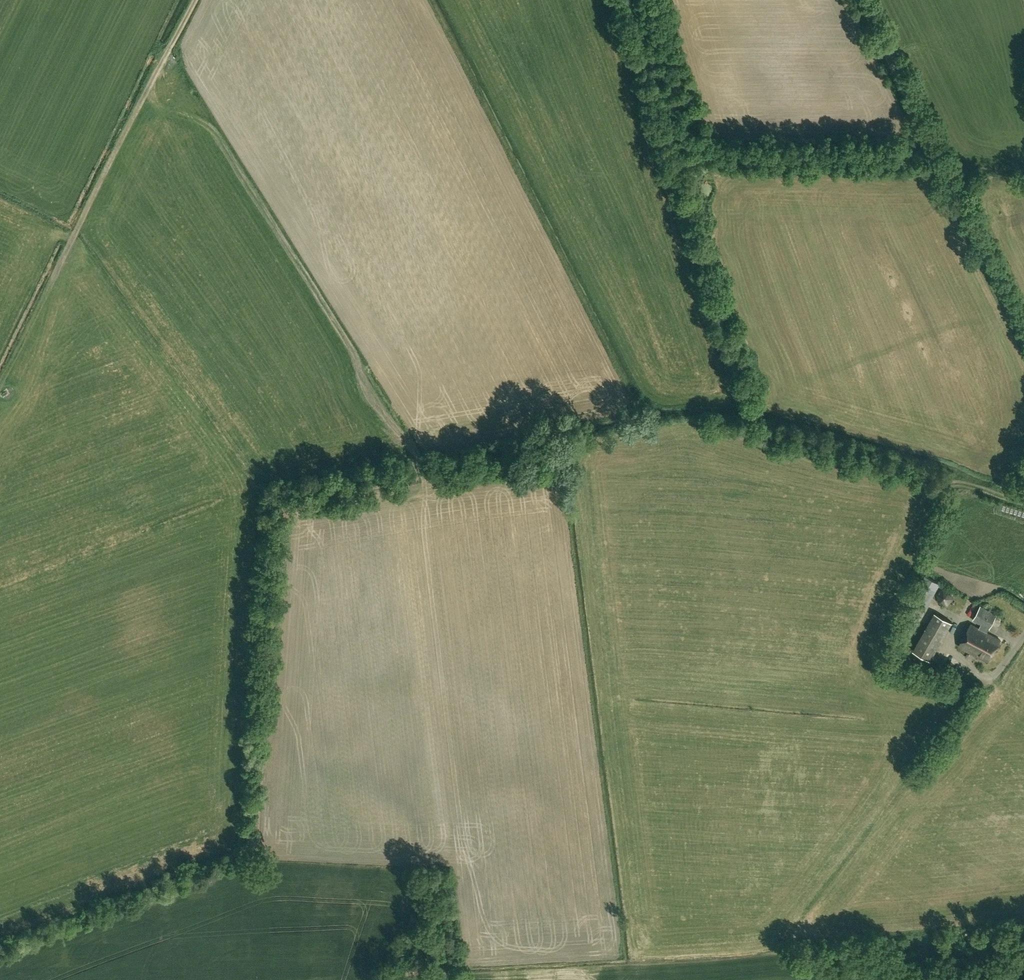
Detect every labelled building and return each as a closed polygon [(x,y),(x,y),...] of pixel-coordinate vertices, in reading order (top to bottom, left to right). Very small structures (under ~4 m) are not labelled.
[(971,622),(959,645),(989,661),(1001,639),(987,632),(997,614),(980,605),(973,618),(982,622),(979,626),(971,622)] [(935,611),(913,649),(931,659),(953,621),(935,611)]
